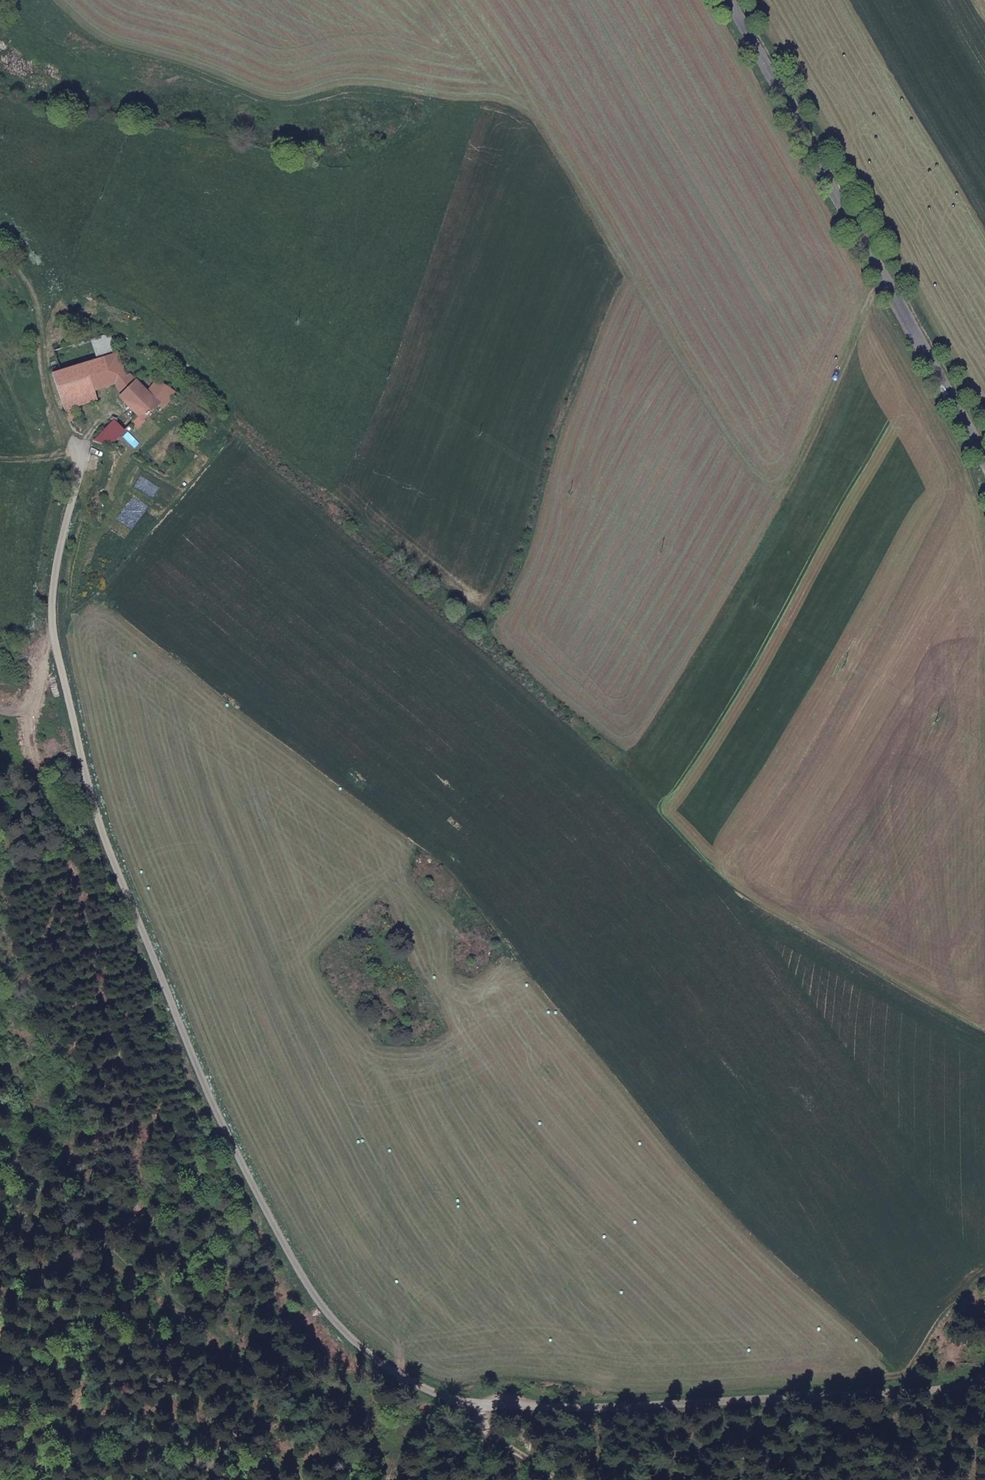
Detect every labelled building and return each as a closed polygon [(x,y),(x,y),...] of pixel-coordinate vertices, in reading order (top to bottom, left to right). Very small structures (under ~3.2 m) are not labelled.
[(109,335),(55,352),(61,372),(84,365),(115,355),(109,335)] [(61,372),(53,375),(65,410),(73,408),(96,401),(93,392),(114,386),(123,395),(119,398),(139,417),(142,420),(160,404),(164,408),(174,393),(157,381),(146,391),(129,373),(123,377),(117,355),(115,355),(84,365),(61,372)] [(73,408),(65,410),(69,423),(78,419),(73,408)] [(107,445),(112,446),(125,432),(113,422),(93,444),(107,445)]
